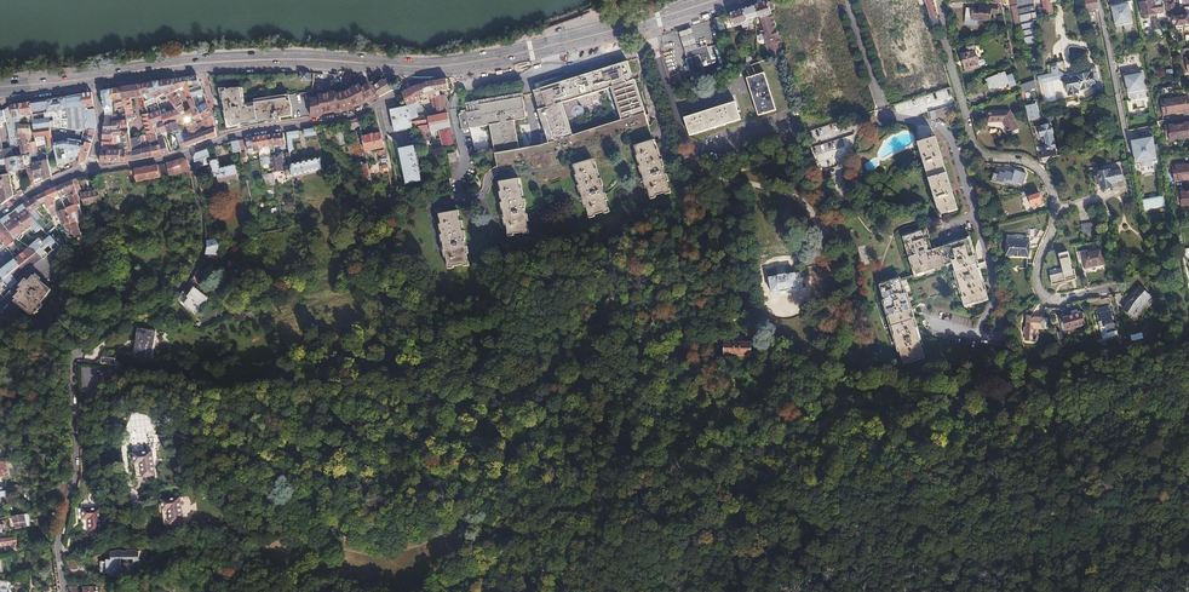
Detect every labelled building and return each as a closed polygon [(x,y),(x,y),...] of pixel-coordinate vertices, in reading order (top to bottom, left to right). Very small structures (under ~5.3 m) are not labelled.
[(772,14),(770,10),(774,9),(772,0),(761,3),(754,6),(757,16),(761,18),(771,14),(772,14)] [(933,0),(926,0),(929,10),(935,8),(933,0)] [(1015,0),(1009,0),(1016,26),(1017,26),(1018,27),(1021,26),(1015,0)] [(1033,0),(1015,0),(1021,26),(1026,45),(1028,53),(1039,50),(1032,21),(1037,20),(1033,0)] [(1051,0),(1042,0),(1044,7),(1037,9),(1039,18),(1054,14),(1051,1),(1051,0)] [(1087,12),(1099,9),(1097,0),(1085,0),(1087,12)] [(1155,6),(1154,1),(1139,3),(1141,12),(1155,10),(1155,13),(1163,12),(1162,5),(1155,6)] [(1130,22),(1133,21),(1129,2),(1112,5),(1115,25),(1119,24),(1119,26),(1130,24),(1130,22)] [(757,16),(754,6),(747,8),(743,9),(748,23),(756,21),(755,17),(757,16)] [(973,9),(971,19),(990,22),(992,7),(983,6),(982,10),(973,9)] [(748,23),(743,9),(735,12),(728,14),(729,15),(728,16),(729,20),(730,19),(730,20),(732,20),(735,26),(741,24),(743,28),(748,26),(748,24),(748,23)] [(781,45),(775,26),(771,14),(761,18),(763,27),(766,34),(763,35),(764,39),(768,52),(773,57),(782,53),(783,53),(781,45)] [(725,29),(721,16),(714,18),(719,31),(725,29)] [(1174,18),(1176,28),(1188,25),(1188,20),(1188,16),(1174,18)] [(1158,27),(1158,19),(1150,19),(1151,27),(1158,27)] [(788,43),(784,30),(785,29),(784,26),(788,25),(792,36),(797,34),(795,26),(786,21),(782,24),(775,26),(781,45),(788,43)] [(827,88),(821,67),(817,69),(813,56),(790,63),(787,53),(796,50),(792,36),(788,25),(784,26),(785,29),(784,30),(788,43),(781,45),(783,53),(782,53),(797,99),(826,90),(827,89),(827,88)] [(699,50),(692,29),(679,33),(688,60),(689,60),(687,54),(699,50)] [(1101,50),(1099,38),(1096,39),(1093,40),(1096,52),(1101,50)] [(978,67),(976,60),(977,57),(975,56),(974,52),(974,51),(975,51),(976,50),(974,46),(973,45),(966,48),(968,53),(967,53),(961,55),(965,70),(978,67)] [(688,60),(687,60),(693,82),(707,78),(702,63),(711,60),(707,48),(699,50),(687,54),(689,60),(688,60)] [(572,136),(562,103),(611,88),(621,120),(645,113),(634,80),(633,81),(628,62),(562,83),(534,92),(540,110),(538,111),(549,143),(560,140),(572,136)] [(1062,81),(1065,76),(1061,73),(1059,73),(1058,67),(1052,69),(1053,75),(1040,77),(1041,84),(1043,83),(1054,81),(1060,80),(1062,81)] [(1069,79),(1097,73),(1095,69),(1065,76),(1069,79)] [(764,72),(746,78),(758,115),(776,110),(764,72)] [(1140,90),(1145,90),(1142,72),(1124,76),(1127,93),(1132,92),(1132,94),(1141,93),(1140,90)] [(309,81),(309,73),(299,73),(299,81),(309,81)] [(1005,73),(986,79),(987,83),(986,83),(987,86),(988,86),(990,89),(997,86),(998,87),(1009,83),(1005,73)] [(1094,87),(1098,86),(1098,88),(1099,88),(1097,73),(1069,79),(1065,76),(1062,81),(1066,84),(1069,96),(1075,94),(1076,95),(1077,95),(1077,94),(1078,94),(1078,91),(1094,87)] [(951,88),(947,74),(936,77),(940,91),(951,88)] [(192,97),(190,89),(200,87),(196,77),(187,78),(172,81),(176,92),(181,90),(188,102),(193,100),(192,97)] [(449,90),(448,86),(445,79),(439,80),(427,82),(429,93),(431,99),(434,98),(434,97),(440,95),(440,94),(445,93),(445,91),(448,90),(449,90)] [(395,90),(392,85),(389,87),(386,80),(382,81),(373,87),(379,98),(395,90)] [(1035,80),(1022,84),(1025,92),(1037,88),(1035,80)] [(176,92),(172,81),(138,85),(152,126),(163,123),(165,127),(177,123),(178,122),(180,126),(186,124),(176,111),(162,115),(155,99),(163,95),(173,106),(179,102),(173,93),(176,92)] [(1058,100),(1054,81),(1043,83),(1048,102),(1058,100)] [(429,93),(427,82),(421,85),(425,95),(429,93)] [(365,101),(374,97),(367,84),(361,88),(358,85),(344,93),(335,95),(335,93),(319,96),(319,98),(312,100),(311,118),(334,113),(346,110),(354,107),(365,101)] [(122,88),(124,104),(126,115),(127,123),(128,131),(129,140),(141,138),(147,137),(156,136),(156,135),(155,133),(152,126),(138,85),(122,88)] [(425,95),(421,85),(402,93),(407,106),(411,117),(413,127),(418,126),(429,125),(429,117),(429,115),(421,103),(419,102),(421,101),(419,97),(420,96),(421,96),(425,95)] [(203,95),(200,87),(190,89),(192,97),(203,95)] [(124,104),(122,88),(118,89),(114,90),(115,101),(115,102),(116,108),(118,108),(121,107),(123,116),(126,115),(124,104)] [(292,117),(292,110),(290,99),(254,104),(255,106),(245,107),(242,89),(231,91),(222,94),(227,130),(239,127),(239,125),(249,124),(249,125),(258,123),(258,122),(272,120),(273,124),(281,122),(280,119),(292,117)] [(111,102),(111,98),(111,90),(109,91),(107,91),(102,92),(104,113),(112,111),(111,102)] [(449,114),(449,101),(447,98),(446,95),(445,93),(440,94),(440,95),(434,97),(434,98),(431,99),(435,116),(429,117),(429,125),(418,126),(420,140),(421,142),(422,142),(424,153),(429,152),(425,133),(438,130),(442,148),(455,145),(449,114)] [(94,113),(92,94),(86,95),(81,96),(83,109),(85,126),(84,133),(83,138),(83,139),(83,142),(82,144),(90,145),(96,126),(94,113)] [(85,126),(83,109),(81,96),(57,100),(30,104),(32,118),(33,125),(34,131),(52,129),(52,128),(76,132),(84,133),(85,126)] [(1160,100),(1162,115),(1167,115),(1166,114),(1185,111),(1185,112),(1188,111),(1188,104),(1188,96),(1179,98),(1179,99),(1169,100),(1169,99),(1160,100)] [(525,112),(522,97),(493,103),(479,105),(480,110),(466,113),(466,111),(462,112),(462,114),(460,115),(459,116),(462,132),(489,126),(495,156),(520,151),(519,150),(514,121),(526,119),(526,117),(525,112)] [(195,121),(189,111),(185,113),(184,112),(184,110),(184,109),(179,102),(173,106),(176,111),(186,124),(188,123),(195,121)] [(684,118),(689,135),(740,119),(735,102),(684,118)] [(32,118),(30,104),(24,105),(23,105),(26,117),(33,125),(32,118)] [(207,110),(205,104),(196,107),(199,114),(207,110)] [(931,120),(957,112),(955,105),(929,112),(931,120)] [(1025,107),(1028,121),(1039,118),(1035,105),(1025,107)] [(22,117),(19,106),(13,106),(9,107),(7,109),(4,111),(6,123),(9,136),(15,135),(19,134),(19,129),(20,129),(20,128),(17,120),(22,119),(22,117)] [(413,127),(411,117),(407,106),(390,110),(394,131),(413,127)] [(212,118),(209,110),(207,110),(199,114),(202,122),(212,118)] [(638,156),(636,149),(654,143),(652,138),(645,113),(621,120),(572,136),(560,140),(549,143),(540,146),(537,146),(519,150),(520,151),(495,156),(500,183),(518,180),(520,188),(541,184),(549,183),(577,174),(575,167),(593,161),(595,169),(638,156)] [(1019,132),(1010,115),(990,119),(992,129),(1004,126),(1010,138),(1019,132)] [(119,123),(118,116),(112,116),(112,118),(112,122),(112,131),(120,131),(119,123)] [(361,128),(359,117),(349,121),(350,130),(361,128)] [(112,122),(112,118),(104,119),(103,127),(103,132),(112,132),(112,131),(112,122)] [(214,126),(212,118),(202,122),(204,127),(204,129),(214,126)] [(200,128),(204,127),(202,122),(196,124),(195,121),(188,123),(189,125),(185,126),(188,133),(196,130),(200,128)] [(1164,126),(1166,140),(1174,139),(1174,138),(1185,136),(1185,137),(1188,137),(1188,122),(1187,122),(1187,123),(1168,126),(1168,125),(1164,126)] [(128,131),(127,123),(119,123),(120,131),(128,131)] [(165,127),(163,123),(152,126),(155,133),(156,135),(161,134),(167,132),(165,127)] [(180,130),(177,123),(165,127),(167,132),(167,134),(180,130)] [(31,143),(29,126),(20,128),(20,129),(19,129),(19,134),(23,134),(24,141),(28,140),(28,144),(31,143)] [(1042,129),(1038,130),(1040,138),(1044,137),(1048,152),(1056,150),(1052,135),(1053,134),(1051,127),(1050,127),(1050,126),(1041,128),(1042,129)] [(206,140),(205,132),(201,133),(200,128),(196,130),(188,133),(183,135),(183,136),(184,139),(184,140),(186,148),(206,140)] [(54,144),(52,129),(34,131),(35,133),(44,132),(47,154),(47,155),(56,154),(55,151),(54,144)] [(316,135),(315,129),(304,130),(305,137),(316,135)] [(216,138),(215,130),(205,132),(207,140),(213,139),(216,138)] [(341,130),(333,132),(336,145),(344,144),(341,130)] [(116,148),(116,137),(123,137),(125,148),(125,152),(125,153),(131,152),(131,148),(130,142),(129,140),(128,131),(120,131),(112,131),(112,132),(103,132),(102,147),(116,148)] [(300,137),(299,131),(287,133),(288,141),(289,152),(293,149),(292,139),(294,139),(294,140),(299,139),(299,138),(300,137)] [(47,154),(44,132),(35,133),(36,142),(38,153),(38,155),(47,154)] [(184,140),(184,139),(183,136),(183,135),(182,133),(176,136),(181,150),(186,148),(184,140)] [(285,144),(284,133),(267,136),(269,147),(285,144)] [(384,147),(381,133),(363,137),(366,151),(384,147)] [(28,144),(28,140),(24,141),(23,134),(19,134),(15,135),(17,147),(21,146),(22,157),(30,156),(30,154),(28,144)] [(269,147),(267,136),(257,137),(260,151),(262,166),(273,164),(272,163),(271,156),(269,147)] [(260,151),(257,137),(247,139),(249,149),(251,149),(252,150),(253,150),(253,152),(260,151)] [(1137,155),(1134,156),(1137,165),(1142,164),(1143,167),(1154,165),(1153,162),(1158,160),(1157,152),(1159,151),(1157,144),(1155,145),(1154,137),(1145,138),(1146,141),(1141,142),(1140,139),(1131,141),(1133,149),(1136,149),(1137,155)] [(839,149),(849,145),(847,138),(842,140),(812,150),(814,157),(839,149)] [(957,210),(935,138),(918,143),(940,218),(942,217),(941,215),(957,210)] [(168,154),(163,139),(158,141),(159,146),(160,147),(162,153),(163,155),(168,154)] [(249,163),(243,139),(238,141),(241,151),(244,164),(249,163)] [(402,165),(398,144),(389,146),(390,151),(392,152),(393,156),(393,157),(391,158),(397,189),(429,183),(427,170),(421,142),(420,140),(413,141),(420,176),(404,179),(402,165)] [(80,159),(82,144),(83,142),(76,141),(71,142),(70,141),(54,144),(55,151),(56,154),(58,169),(80,159)] [(140,148),(140,141),(130,142),(131,148),(131,152),(141,150),(140,148)] [(241,151),(238,141),(231,142),(234,153),(241,151)] [(420,176),(413,141),(398,144),(402,165),(404,179),(420,176)] [(38,153),(36,142),(31,143),(28,144),(30,154),(38,153)] [(666,176),(663,168),(662,168),(659,157),(658,157),(654,143),(636,149),(638,156),(640,163),(639,164),(642,174),(644,183),(645,182),(650,197),(654,195),(655,197),(665,193),(665,192),(670,190),(665,176),(666,176)] [(85,163),(90,146),(90,145),(82,144),(80,159),(79,166),(85,163)] [(162,153),(160,147),(159,146),(147,149),(149,158),(159,156),(163,155),(162,153)] [(12,150),(1,152),(0,147),(0,161),(14,159),(12,150)] [(149,158),(147,149),(141,150),(141,160),(144,159),(149,158)] [(205,158),(210,157),(208,149),(196,153),(194,157),(194,159),(196,169),(199,168),(207,165),(205,158)] [(141,160),(141,150),(131,152),(131,161),(141,160)] [(119,163),(120,152),(108,152),(107,163),(117,163),(119,163)] [(285,173),(283,155),(283,154),(283,152),(275,154),(275,156),(271,156),(272,163),(273,164),(275,175),(285,173)] [(455,152),(447,154),(449,163),(457,161),(455,152)] [(47,155),(47,154),(38,155),(39,161),(43,182),(51,179),(47,155)] [(31,165),(30,156),(22,157),(14,159),(0,161),(0,164),(2,164),(2,165),(3,166),(4,166),(6,166),(7,165),(8,165),(8,166),(9,172),(26,170),(25,168),(28,167),(28,169),(28,172),(30,187),(34,185),(31,165)] [(292,176),(323,169),(320,158),(291,165),(291,166),(292,175),(292,176)] [(191,179),(190,172),(189,172),(186,161),(183,159),(170,163),(142,169),(131,171),(132,178),(136,178),(137,183),(185,173),(187,179),(191,179)] [(238,178),(235,165),(220,169),(218,160),(210,162),(212,167),(205,169),(207,175),(213,173),(214,177),(217,176),(218,178),(217,179),(217,181),(219,181),(219,183),(238,178)] [(601,186),(598,175),(595,169),(593,161),(575,167),(577,174),(579,181),(578,181),(582,192),(580,192),(583,201),(584,200),(589,214),(593,213),(594,214),(604,211),(604,209),(608,208),(604,194),(605,194),(602,185),(601,186)] [(370,176),(368,162),(361,164),(364,177),(370,176)] [(380,166),(382,174),(391,171),(389,164),(380,166)] [(1172,167),(1174,182),(1178,181),(1178,180),(1188,179),(1188,165),(1180,167),(1180,166),(1172,167)] [(1013,181),(1024,185),(1028,174),(1017,170),(1013,181)] [(1095,177),(1096,186),(1101,185),(1102,189),(1112,187),(1117,186),(1116,183),(1117,183),(1117,182),(1122,181),(1120,172),(1110,174),(1109,172),(1099,174),(1099,176),(1095,177)] [(10,175),(0,177),(0,190),(2,196),(3,199),(4,204),(14,197),(10,175)] [(524,206),(522,195),(521,195),(520,188),(518,180),(500,183),(502,199),(503,209),(503,210),(504,218),(505,218),(507,232),(513,232),(513,234),(523,232),(523,230),(528,229),(525,215),(526,214),(524,206)] [(76,197),(75,191),(72,182),(54,189),(57,197),(63,212),(71,234),(72,237),(85,233),(76,197)] [(57,197),(54,189),(46,193),(45,193),(47,200),(48,204),(50,209),(53,208),(52,202),(54,201),(53,198),(57,197)] [(104,203),(102,197),(101,191),(81,195),(83,207),(104,203)] [(1175,192),(1177,207),(1186,206),(1186,205),(1188,204),(1188,191),(1180,192),(1175,192)] [(47,200),(45,193),(34,198),(33,198),(38,206),(42,204),(46,210),(48,210),(51,218),(56,217),(56,216),(55,214),(55,213),(53,208),(50,209),(48,204),(47,200)] [(1042,204),(1039,194),(1029,198),(1032,207),(1042,204)] [(1145,215),(1165,210),(1162,195),(1141,200),(1145,215)] [(38,206),(33,198),(33,199),(22,205),(28,214),(39,207),(38,206)] [(5,217),(0,221),(0,222),(3,226),(11,236),(25,250),(32,257),(38,263),(39,264),(54,251),(60,246),(53,227),(43,236),(40,233),(28,214),(22,205),(16,210),(27,227),(17,234),(5,217)] [(71,234),(63,212),(55,214),(56,216),(56,217),(60,226),(62,226),(64,232),(67,231),(68,235),(71,234)] [(461,227),(458,212),(439,215),(442,230),(441,230),(443,241),(442,241),(444,250),(445,250),(447,264),(453,263),(453,266),(463,264),(463,262),(468,261),(465,246),(466,246),(464,237),(463,237),(461,227)] [(3,226),(0,222),(0,241),(2,244),(12,257),(17,253),(7,239),(9,237),(11,236),(3,226)] [(43,236),(53,227),(51,223),(40,233),(43,236)] [(1081,225),(1081,234),(1095,234),(1094,225),(1081,225)] [(905,245),(907,244),(916,274),(953,263),(963,296),(962,297),(964,305),(989,297),(986,289),(984,289),(969,238),(932,250),(928,238),(929,237),(927,229),(903,237),(905,245)] [(218,247),(218,244),(217,238),(212,239),(211,235),(206,235),(207,246),(207,247),(205,254),(217,255),(218,247)] [(81,249),(78,239),(73,240),(77,252),(78,251),(78,250),(81,249)] [(99,258),(96,245),(89,247),(92,260),(99,258)] [(32,257),(25,250),(19,255),(17,253),(12,257),(13,259),(19,267),(32,257)] [(1010,254),(1003,256),(1007,271),(1015,269),(1015,267),(1020,265),(1021,267),(1029,265),(1025,250),(1016,252),(1016,251),(1016,250),(1015,250),(1014,250),(1013,250),(1012,250),(1011,251),(1010,251),(1010,252),(1010,253),(1010,254)] [(1080,255),(1084,269),(1103,265),(1099,250),(1080,255)] [(1053,285),(1077,280),(1072,252),(1060,254),(1062,268),(1050,270),(1053,285)] [(23,273),(38,263),(32,257),(19,267),(9,274),(14,280),(22,273),(23,273)] [(9,274),(19,267),(13,259),(0,269),(0,294),(3,299),(17,283),(14,280),(9,274)] [(814,266),(808,269),(811,276),(817,274),(814,266)] [(768,274),(771,297),(802,292),(798,270),(768,274)] [(51,293),(32,276),(27,282),(26,281),(20,288),(21,289),(18,293),(20,294),(15,300),(34,317),(42,307),(40,306),(51,293)] [(895,281),(874,287),(898,364),(918,358),(895,281)] [(200,308),(208,297),(195,287),(195,288),(191,285),(187,290),(191,293),(183,303),(194,312),(198,307),(200,308)] [(1124,310),(1132,315),(1135,311),(1138,306),(1144,300),(1149,295),(1139,286),(1133,292),(1126,300),(1124,303),(1127,305),(1124,310)] [(1066,306),(1062,309),(1069,316),(1072,312),(1066,306)] [(1115,324),(1114,324),(1111,311),(1099,313),(1101,321),(1104,321),(1106,333),(1117,330),(1115,324)] [(1078,314),(1063,318),(1066,330),(1085,325),(1083,318),(1084,317),(1083,315),(1079,313),(1078,313),(1078,314)] [(1025,341),(1032,341),(1033,328),(1043,329),(1044,319),(1027,318),(1026,328),(1024,328),(1023,333),(1026,333),(1025,341)] [(156,332),(138,329),(133,355),(150,358),(156,332)] [(725,343),(725,354),(755,355),(755,344),(725,343)] [(114,365),(115,359),(102,357),(101,363),(105,363),(109,364),(114,365)] [(150,450),(132,453),(136,478),(154,475),(150,450)] [(179,496),(160,499),(164,524),(182,521),(179,496)] [(101,508),(83,508),(83,519),(83,533),(101,533),(101,508)] [(23,522),(22,515),(14,516),(11,517),(12,524),(23,522)] [(13,538),(0,540),(0,547),(10,545),(11,548),(8,548),(8,552),(15,551),(13,538)] [(110,561),(105,561),(99,561),(99,573),(105,573),(108,573),(108,576),(126,576),(126,572),(134,572),(134,573),(139,573),(139,568),(137,568),(137,559),(135,559),(134,556),(137,556),(136,551),(134,550),(132,550),(129,549),(127,550),(125,550),(125,552),(110,552),(110,559),(110,561)] [(81,564),(80,558),(75,559),(75,561),(73,561),(73,560),(66,560),(67,569),(74,569),(74,566),(78,566),(77,565),(81,564)] [(78,586),(78,583),(69,584),(67,584),(68,591),(75,591),(76,591),(76,586),(78,586)]
